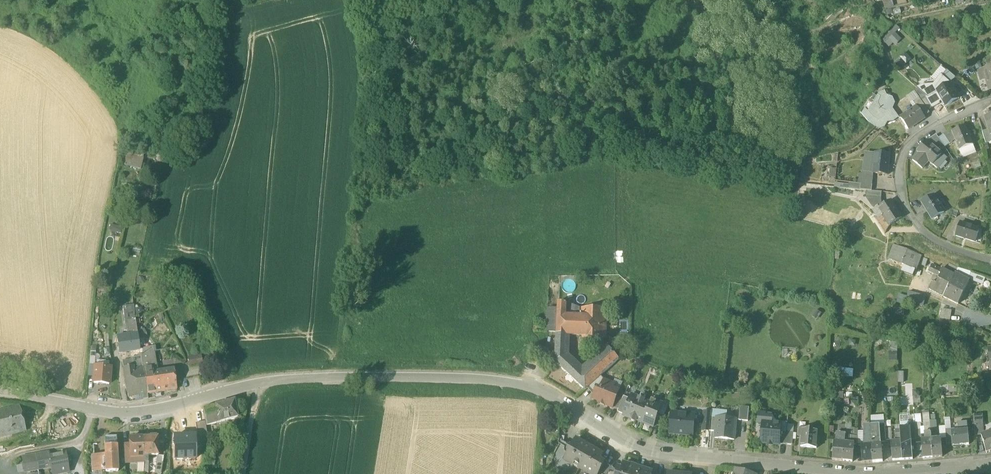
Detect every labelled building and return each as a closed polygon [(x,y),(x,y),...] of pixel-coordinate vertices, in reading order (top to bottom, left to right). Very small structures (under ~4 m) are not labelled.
[(885,10),(891,8),(890,0),(882,0),(885,10)] [(900,29),(896,26),(883,41),(884,45),(889,40),(895,34),(900,29)] [(895,34),(889,40),(895,47),(902,40),(895,34)] [(905,53),(900,58),(906,65),(912,61),(905,53)] [(942,77),(946,73),(941,68),(932,78),(937,83),(942,77)] [(989,91),(990,91),(990,70),(984,71),(979,73),(982,84),(987,82),(989,91)] [(942,78),(950,85),(956,79),(953,77),(947,72),(946,73),(942,77),(942,78)] [(926,98),(937,93),(950,85),(942,78),(942,77),(937,83),(933,87),(924,88),(918,90),(926,98)] [(959,101),(950,85),(937,93),(941,100),(945,108),(959,101)] [(913,104),(916,109),(917,108),(924,118),(929,115),(928,113),(922,102),(926,98),(918,90),(913,94),(918,100),(913,104)] [(868,124),(879,132),(884,129),(887,124),(894,123),(899,120),(893,111),(895,105),(892,99),(887,97),(884,92),(880,94),(882,99),(881,99),(878,97),(873,106),(872,107),(868,113),(873,120),(868,124)] [(937,93),(926,98),(933,110),(940,106),(938,102),(941,100),(937,93)] [(918,100),(913,94),(906,99),(914,110),(916,109),(913,104),(918,100)] [(928,113),(933,110),(926,98),(922,102),(928,113)] [(863,109),(866,111),(868,113),(872,107),(873,106),(867,103),(863,109)] [(925,120),(924,118),(917,108),(916,109),(914,110),(900,120),(908,131),(925,120)] [(861,116),(868,124),(873,120),(868,113),(866,111),(861,116)] [(955,143),(959,153),(973,147),(965,128),(952,134),(955,143)] [(990,139),(988,133),(982,134),(986,147),(990,145),(990,142),(990,139)] [(948,135),(944,137),(950,146),(955,143),(952,134),(948,135)] [(940,151),(941,153),(945,150),(950,146),(944,137),(939,141),(937,137),(927,143),(938,152),(940,151)] [(933,167),(933,168),(940,159),(943,156),(938,152),(927,143),(917,154),(919,156),(913,163),(922,172),(929,164),(932,168),(933,167)] [(973,147),(959,153),(963,162),(977,156),(973,147)] [(130,155),(127,156),(124,167),(141,170),(144,158),(130,155)] [(873,176),(875,156),(865,155),(863,175),(873,176)] [(873,176),(887,177),(889,157),(875,156),(873,176)] [(945,163),(940,159),(933,168),(937,171),(945,163)] [(860,193),(867,194),(872,194),(873,176),(863,175),(862,175),(861,187),(863,188),(860,193)] [(882,195),(872,194),(867,194),(866,201),(882,202),(882,195)] [(922,205),(932,222),(944,214),(934,197),(922,205)] [(866,201),(872,212),(878,208),(882,202),(866,201)] [(884,218),(890,228),(902,220),(891,203),(880,211),(878,208),(872,212),(879,221),(884,218)] [(956,237),(975,244),(979,230),(960,224),(956,237)] [(904,265),(915,270),(917,264),(920,257),(920,256),(895,247),(890,260),(904,265)] [(920,257),(917,264),(925,267),(928,260),(920,257)] [(902,272),(913,276),(915,270),(904,265),(902,272)] [(928,289),(943,296),(949,284),(954,274),(941,268),(941,269),(932,265),(929,269),(927,268),(926,270),(939,276),(935,283),(931,282),(928,289)] [(970,280),(983,285),(985,278),(972,273),(971,276),(969,275),(968,277),(971,278),(970,280)] [(954,274),(949,284),(964,292),(969,281),(954,274)] [(109,291),(110,281),(102,280),(101,291),(109,291)] [(958,304),(964,292),(949,284),(943,296),(943,297),(958,304)] [(926,296),(908,291),(907,296),(906,302),(924,307),(926,296)] [(905,306),(906,302),(907,296),(898,294),(896,303),(905,306)] [(558,308),(557,315),(566,315),(567,303),(558,302),(558,308)] [(580,308),(567,303),(566,315),(580,316),(580,308)] [(118,337),(118,342),(139,339),(139,337),(138,329),(134,304),(123,306),(127,335),(118,337)] [(905,309),(896,307),(895,315),(904,316),(905,309)] [(557,315),(558,308),(547,308),(546,332),(556,333),(557,315)] [(587,339),(606,339),(606,338),(607,308),(580,308),(580,316),(588,316),(587,337),(587,339)] [(940,319),(950,321),(952,311),(942,309),(940,319)] [(822,313),(816,310),(812,316),(817,320),(822,313)] [(580,316),(566,315),(557,315),(556,333),(556,349),(566,348),(567,336),(587,337),(588,316),(580,316)] [(120,353),(140,350),(140,349),(139,339),(118,342),(120,353)] [(141,356),(144,373),(153,372),(152,366),(157,365),(154,352),(152,352),(152,347),(140,349),(140,350),(141,356)] [(582,372),(566,357),(555,356),(555,362),(585,391),(587,389),(601,376),(619,360),(610,348),(582,372)] [(566,357),(566,348),(556,349),(555,356),(566,357)] [(891,352),(889,352),(889,360),(898,360),(898,352),(891,352)] [(202,355),(188,357),(190,365),(203,363),(202,355)] [(143,394),(147,393),(144,373),(141,356),(132,357),(132,359),(123,361),(129,396),(135,395),(143,394)] [(111,367),(109,367),(97,366),(95,365),(94,377),(94,383),(110,384),(111,367)] [(174,369),(153,372),(144,373),(147,393),(148,393),(178,389),(174,369)] [(587,389),(594,396),(597,388),(598,389),(599,387),(601,388),(604,382),(605,381),(601,376),(587,389)] [(615,380),(613,386),(615,386),(613,389),(619,392),(623,383),(615,380)] [(604,405),(612,408),(619,392),(613,389),(615,386),(613,386),(604,382),(601,388),(599,387),(598,389),(597,388),(594,396),(592,399),(600,402),(605,404),(604,405)] [(642,423),(642,422),(650,403),(644,401),(640,399),(631,395),(630,399),(627,406),(624,415),(625,415),(631,418),(632,421),(635,422),(636,420),(642,423)] [(613,407),(618,410),(622,399),(617,397),(613,407)] [(624,397),(622,399),(618,410),(617,412),(624,415),(627,406),(630,399),(624,397)] [(205,421),(206,426),(216,423),(238,417),(234,400),(203,409),(205,421)] [(651,400),(650,403),(642,422),(653,427),(659,414),(663,405),(651,400)] [(659,414),(664,416),(669,406),(663,403),(663,405),(659,414)] [(26,429),(19,406),(0,410),(0,436),(26,429)] [(739,421),(748,422),(749,409),(740,408),(739,421)] [(711,410),(711,414),(711,417),(716,418),(727,419),(728,412),(711,410)] [(544,411),(541,418),(554,424),(557,417),(544,411)] [(703,431),(710,431),(711,417),(711,414),(704,413),(703,431)] [(757,423),(762,424),(763,423),(768,424),(768,423),(771,423),(772,414),(758,413),(757,423)] [(670,433),(693,436),(694,416),(672,414),(670,433)] [(900,423),(909,422),(908,414),(899,415),(900,423)] [(973,415),(975,436),(981,435),(983,435),(981,414),(973,415)] [(871,417),(872,426),(879,425),(885,425),(884,416),(871,417)] [(715,438),(734,440),(736,420),(727,419),(716,418),(715,432),(715,438)] [(206,426),(205,421),(196,423),(198,437),(199,441),(209,439),(206,426)] [(781,424),(771,423),(768,423),(768,424),(763,423),(762,424),(761,443),(767,444),(767,442),(772,443),(772,444),(779,445),(779,444),(780,432),(781,424)] [(957,424),(958,431),(967,431),(967,423),(957,424)] [(870,426),(871,443),(881,443),(879,425),(872,426),(870,426)] [(800,447),(816,448),(818,430),(799,428),(798,434),(801,434),(801,437),(800,447)] [(901,434),(901,441),(910,440),(909,429),(900,429),(901,434)] [(952,443),(952,446),(969,445),(967,431),(958,431),(951,432),(952,443)] [(785,445),(792,445),(793,433),(786,432),(785,445)] [(986,453),(990,452),(990,432),(983,435),(981,435),(986,453)] [(195,435),(175,436),(176,458),(196,458),(195,444),(198,444),(199,441),(198,437),(195,438),(195,435)] [(105,436),(105,445),(117,445),(117,436),(105,436)] [(151,437),(144,437),(145,461),(148,461),(148,455),(158,455),(159,455),(158,437),(156,437),(156,436),(151,436),(151,437)] [(852,436),(850,436),(850,443),(854,443),(854,444),(858,444),(858,437),(852,436)] [(145,461),(144,437),(130,438),(130,444),(130,458),(131,462),(138,462),(145,461)] [(940,438),(936,438),(931,439),(932,457),(942,457),(941,439),(941,438),(940,438)] [(564,459),(580,468),(592,448),(576,439),(571,447),(570,446),(568,447),(568,448),(568,450),(569,451),(564,459)] [(932,457),(931,439),(925,439),(922,439),(921,440),(921,442),(922,458),(932,457)] [(911,440),(910,440),(901,441),(902,460),(912,459),(911,440)] [(843,461),(844,442),(839,442),(835,442),(834,441),(832,460),(843,461)] [(902,460),(901,441),(896,442),(891,442),(892,460),(902,460)] [(854,443),(850,443),(844,442),(843,461),(852,462),(854,444),(854,443)] [(550,461),(560,467),(564,459),(569,451),(568,450),(568,448),(560,443),(550,461)] [(872,462),(871,443),(865,444),(863,444),(861,444),(862,463),(872,462)] [(881,443),(871,443),(872,462),(882,461),(881,443)] [(118,471),(117,445),(105,445),(105,454),(105,456),(106,467),(106,470),(106,471),(118,471)] [(592,448),(580,468),(590,473),(598,473),(603,465),(604,463),(599,460),(603,454),(592,448)] [(69,471),(66,458),(58,459),(57,455),(50,456),(49,451),(36,453),(39,467),(39,468),(51,466),(55,465),(57,473),(69,471)] [(25,470),(39,467),(36,453),(23,456),(25,470)] [(92,457),(92,468),(106,467),(105,456),(92,457)] [(162,473),(163,461),(157,461),(155,473),(162,473)] [(636,467),(632,464),(631,465),(623,463),(621,469),(618,468),(617,473),(616,473),(634,473),(636,467)] [(609,471),(610,469),(603,465),(598,473),(607,473),(609,471)]
